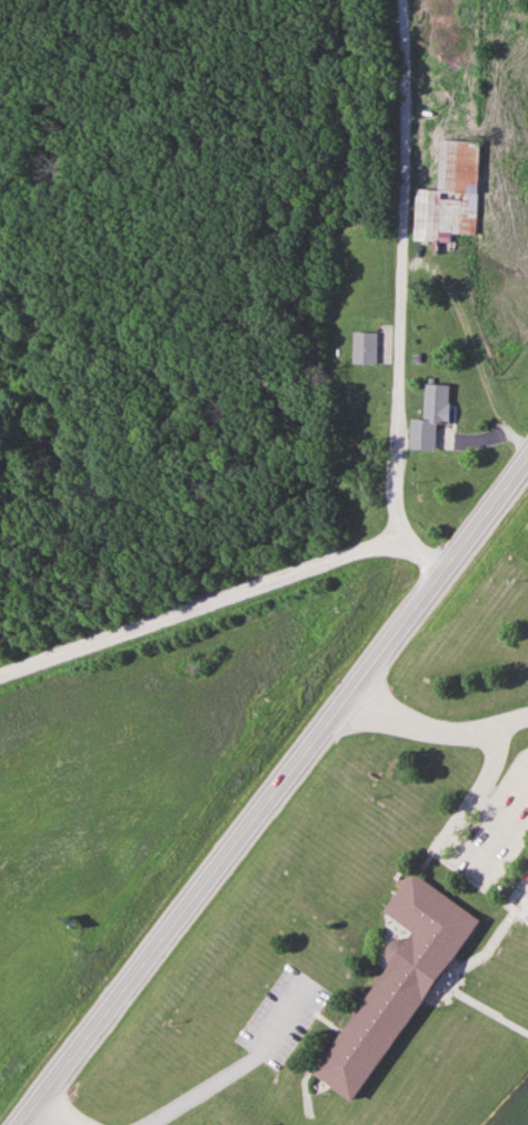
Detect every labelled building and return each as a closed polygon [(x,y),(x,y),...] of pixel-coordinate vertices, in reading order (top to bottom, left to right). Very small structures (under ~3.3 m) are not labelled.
[(476,235),(478,141),(439,140),(438,190),(415,189),(414,240),(450,241),(450,234),(476,235)] [(354,364),(377,364),(378,332),(354,332),(354,364)] [(450,384),(424,384),(424,419),(411,419),(410,450),(435,450),(436,423),(449,423),(450,384)] [(477,914),(410,871),(384,912),(412,930),(404,941),(400,938),(313,1073),(357,1101),(477,914)]
